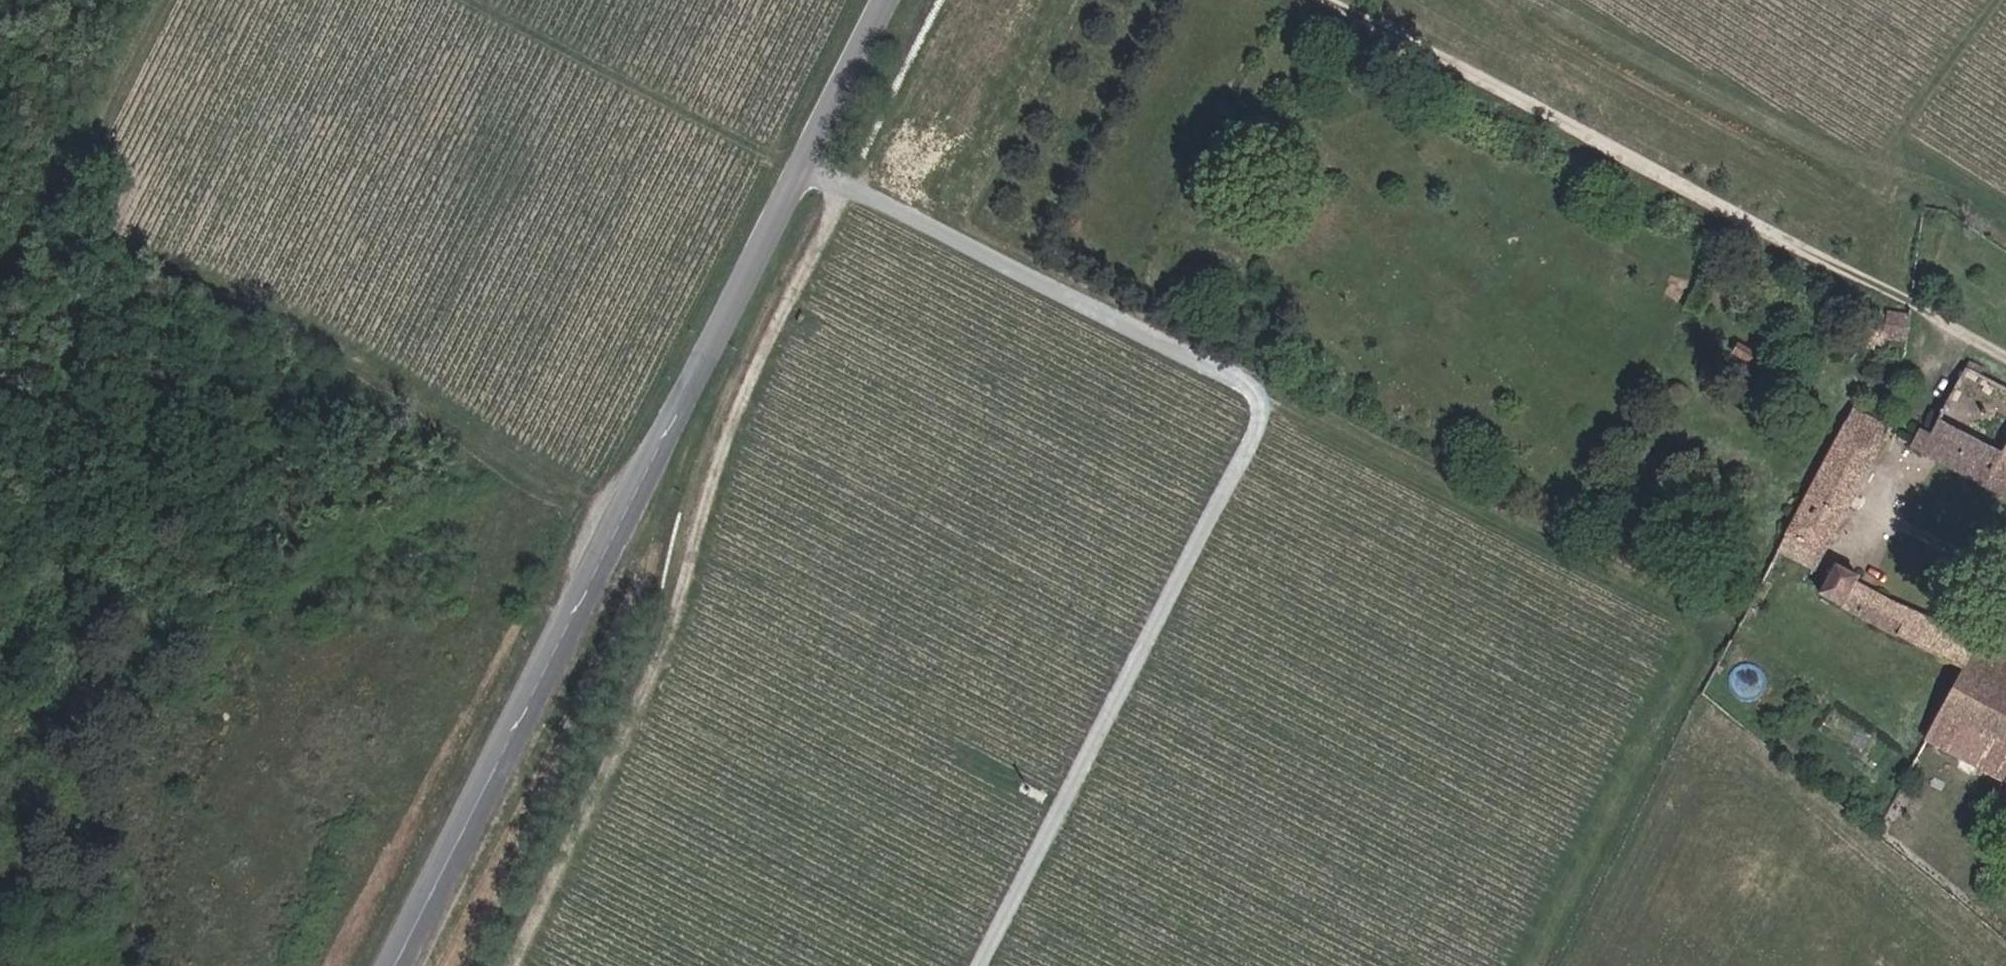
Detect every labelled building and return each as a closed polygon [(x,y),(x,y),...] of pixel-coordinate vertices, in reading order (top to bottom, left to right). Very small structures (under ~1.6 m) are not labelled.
[(1948,379),(1909,453),(1893,446),(1887,458),(1954,490),(2005,519),(2005,417),(1961,393),(1963,387),(1948,379)] [(1875,449),(1856,439),(1834,428),(1763,567),(1801,589),(1875,449)] [(1822,584),(1807,613),(1954,691),(1931,732),(1981,758),(1967,784),(2005,804),(2005,682),(1920,637),(1918,640),(1838,603),(1842,596),(1822,584)]
